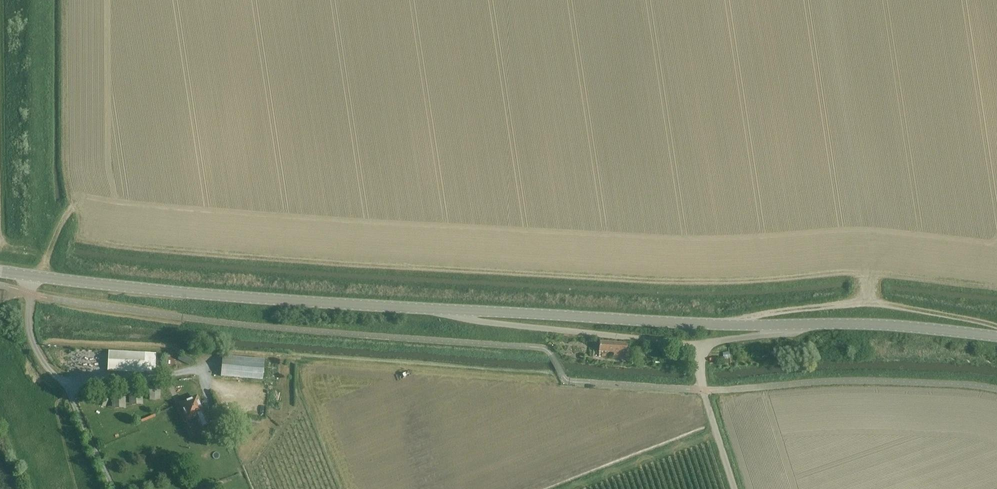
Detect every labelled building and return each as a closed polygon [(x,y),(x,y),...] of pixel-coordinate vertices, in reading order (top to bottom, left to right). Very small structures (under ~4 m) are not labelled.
[(599,352),(613,353),(613,358),(626,359),(627,344),(600,342),(599,352)] [(144,373),(144,372),(154,373),(155,354),(145,354),(109,352),(108,371),(144,373)] [(191,359),(180,353),(178,358),(189,364),(191,359)] [(673,353),(672,362),(682,362),(683,354),(673,353)] [(223,357),(221,377),(263,381),(264,360),(223,357)] [(159,384),(149,384),(149,400),(159,400),(159,384)] [(141,389),(129,389),(129,404),(141,404),(141,389)] [(124,393),(113,393),(113,409),(124,409),(124,393)] [(108,399),(102,396),(99,404),(105,406),(108,399)] [(181,405),(185,414),(188,421),(196,417),(200,428),(208,425),(197,398),(181,405)]
